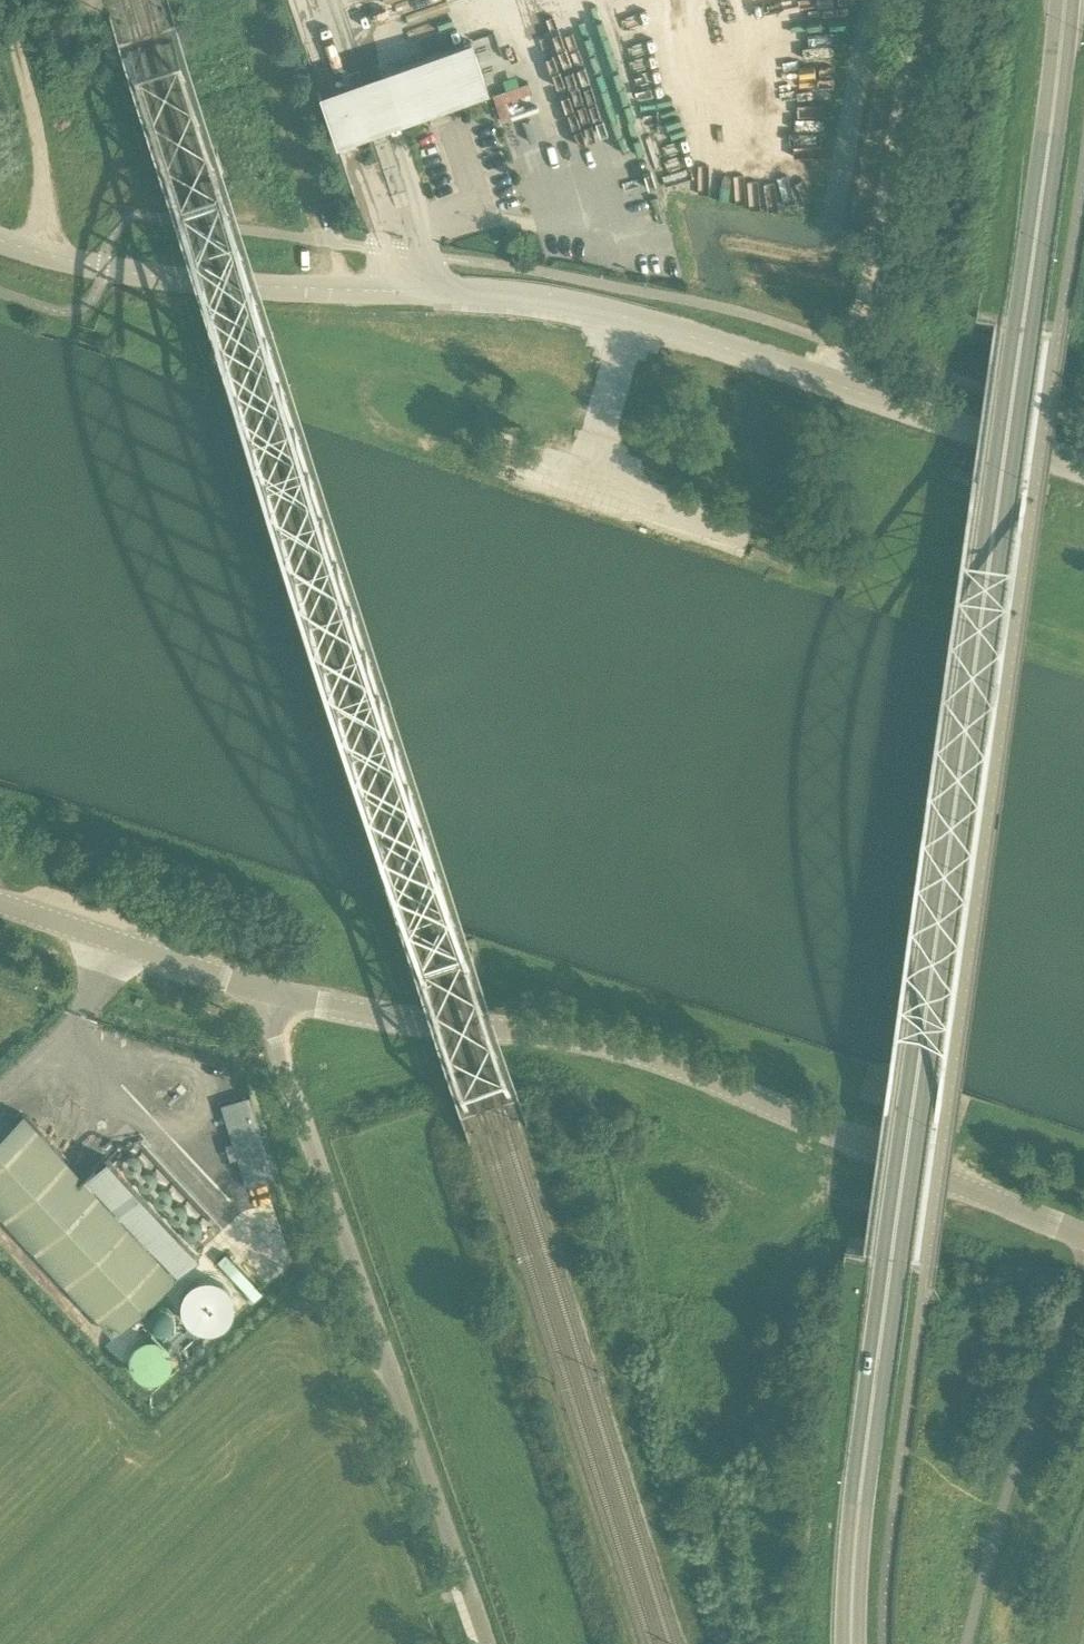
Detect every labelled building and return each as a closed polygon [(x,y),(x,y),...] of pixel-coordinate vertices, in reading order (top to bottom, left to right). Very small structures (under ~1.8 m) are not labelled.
[(385,69),(401,118),(486,88),(471,41),(385,69)] [(536,77),(494,90),(502,116),(544,103),(536,77)] [(353,134),(367,129),(356,97),(343,102),(353,134)] [(234,1075),(207,1084),(234,1165),(261,1156),(234,1075)] [(83,1177),(22,1113),(0,1134),(0,1213),(115,1335),(200,1256),(106,1156),(83,1177)] [(223,1318),(238,1292),(214,1278),(202,1298),(212,1304),(209,1310),(223,1318)]
